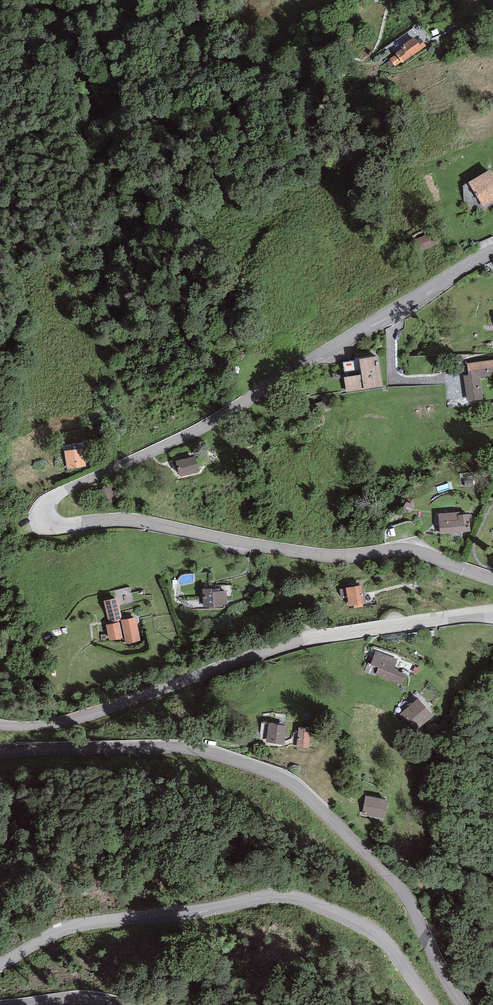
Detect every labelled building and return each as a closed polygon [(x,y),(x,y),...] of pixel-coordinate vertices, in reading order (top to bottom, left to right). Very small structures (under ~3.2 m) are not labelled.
[(403,50),(390,59),(395,66),(401,62),(402,63),(427,46),(421,37),(416,40),(414,37),(401,47),(403,50)] [(490,170),(468,182),(482,207),(492,201),(492,175),(490,170)] [(379,356),(359,359),(362,374),(344,377),(346,392),(384,386),(379,356)] [(466,364),(468,375),(464,375),(467,401),(483,399),(480,378),(492,376),(492,360),(466,364)] [(83,448),(64,451),(67,469),(86,466),(83,448)] [(195,456),(176,461),(180,477),(199,472),(195,456)] [(111,487),(99,490),(103,504),(118,499),(115,491),(113,491),(111,487)] [(459,512),(439,514),(441,535),(471,532),(469,514),(459,515),(459,512)] [(363,585),(346,588),(349,607),(354,606),(354,608),(363,606),(363,604),(366,603),(363,585)] [(212,589),(202,589),(203,608),(223,607),(223,605),(227,605),(227,591),(212,591),(212,589)] [(118,598),(104,601),(109,624),(119,622),(121,622),(121,620),(123,620),(118,598)] [(136,617),(123,620),(121,620),(121,622),(126,644),(141,641),(136,617)] [(123,639),(119,622),(109,624),(106,625),(109,641),(123,639)] [(397,659),(376,651),(370,665),(379,668),(376,676),(401,685),(406,673),(394,669),(397,659)] [(434,715),(417,698),(400,714),(417,731),(434,715)] [(288,727),(269,723),(266,741),(284,745),(288,727)] [(311,729),(299,728),(296,747),(308,749),(311,729)] [(387,800),(366,795),(362,814),(383,819),(387,800)]
